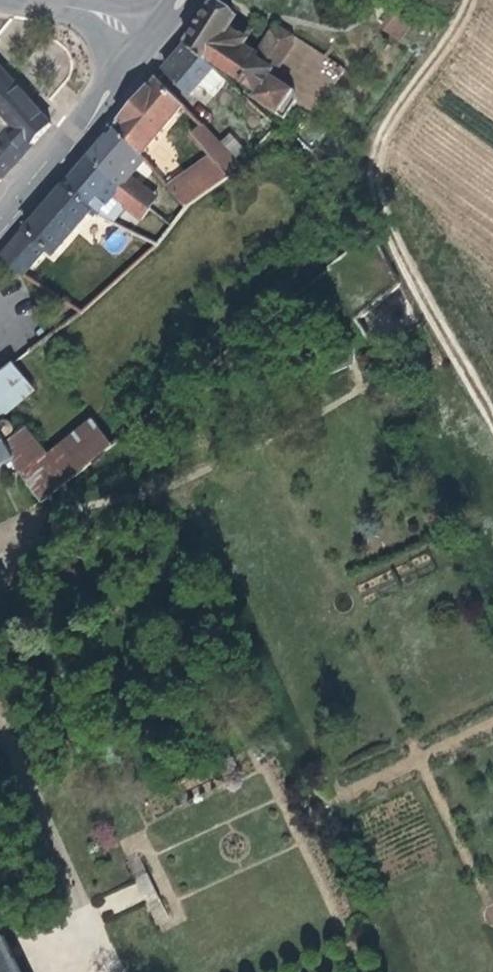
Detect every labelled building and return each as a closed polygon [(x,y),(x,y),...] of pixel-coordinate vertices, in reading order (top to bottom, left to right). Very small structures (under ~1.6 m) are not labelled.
[(273,30),(255,56),(243,48),(247,43),(248,40),(247,38),(230,26),(235,19),(236,18),(212,3),(200,22),(187,41),(207,60),(209,57),(251,85),(247,91),(287,118),(291,112),(296,116),(301,108),(314,117),(347,69),(282,28),(273,30)] [(392,14),(382,29),(398,39),(408,24),(392,14)] [(251,31),(235,19),(230,26),(247,38),(251,31)] [(227,78),(215,68),(207,60),(187,41),(177,54),(165,68),(192,95),(201,84),(213,95),(227,78)] [(0,66),(0,176),(3,179),(52,124),(0,66)] [(183,106),(185,104),(157,78),(143,94),(114,128),(143,155),(183,106)] [(238,162),(198,121),(197,122),(190,129),(209,152),(219,163),(227,174),(238,162)] [(146,160),(147,158),(143,155),(114,128),(100,144),(89,157),(123,187),(132,176),(146,160)] [(197,193),(227,174),(219,163),(209,152),(179,171),(197,193)] [(134,196),(123,187),(89,157),(77,171),(64,186),(93,210),(111,222),(125,206),(142,220),(151,208),(134,196)] [(197,193),(179,171),(162,183),(161,183),(177,203),(197,193)] [(160,197),(132,176),(123,187),(134,196),(151,208),(160,197)] [(93,210),(64,186),(38,216),(0,260),(0,261),(24,276),(48,249),(54,255),(67,241),(93,210)] [(351,366),(343,349),(317,362),(324,377),(351,366)] [(34,389),(12,362),(0,371),(0,414),(34,389)] [(43,503),(115,446),(94,419),(49,455),(26,429),(8,443),(16,458),(12,460),(17,469),(43,503)] [(14,428),(14,426),(12,424),(11,423),(9,423),(6,422),(4,422),(3,422),(0,423),(0,425),(6,437),(8,436),(10,435),(12,433),(13,432),(14,429),(14,428)] [(12,460),(16,458),(8,443),(6,437),(0,425),(0,466),(12,460)] [(150,871),(136,875),(151,926),(165,922),(150,871)] [(3,936),(0,937),(0,971),(21,971),(3,936)]
